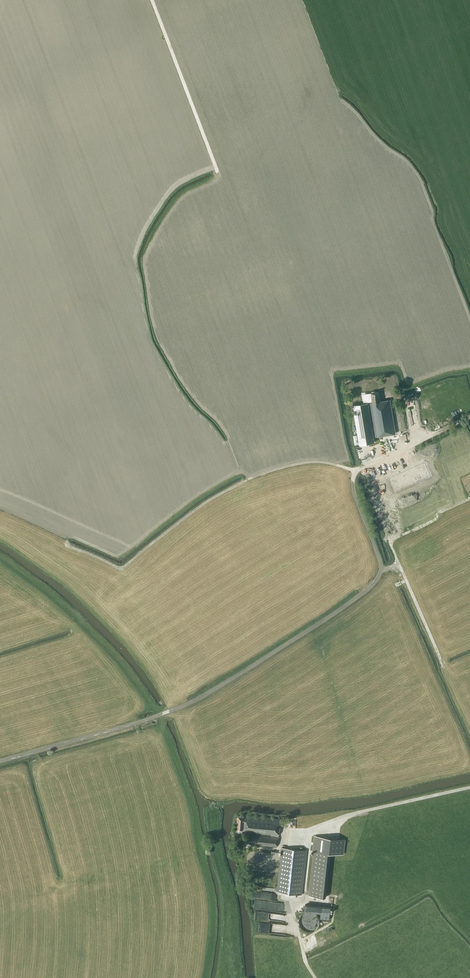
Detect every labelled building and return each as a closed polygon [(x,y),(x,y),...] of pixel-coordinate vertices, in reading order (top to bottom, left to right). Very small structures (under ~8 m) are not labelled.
[(372,393),(367,393),(368,402),(372,401),(372,402),(380,401),(379,399),(379,397),(378,392),(375,392),(375,391),(371,391),(372,393)] [(395,433),(390,399),(380,401),(372,402),(370,402),(376,436),(395,433)] [(374,442),(368,402),(353,405),(359,444),(360,444),(364,443),(364,444),(365,443),(369,443),(374,442)] [(439,510),(409,453),(386,465),(417,522),(439,510)] [(248,815),(244,815),(244,816),(237,815),(236,828),(236,832),(242,833),(243,830),(248,831),(247,842),(250,843),(250,844),(277,847),(281,819),(248,815)] [(313,851),(308,895),(325,897),(327,886),(330,856),(330,853),(343,854),(344,839),(322,836),(321,836),(320,836),(319,837),(318,837),(317,837),(317,838),(316,838),(315,839),(314,840),(314,841),(313,842),(313,843),(313,845),(312,851),(313,851)] [(306,850),(282,847),(277,891),(302,894),(306,850)] [(330,908),(321,907),(319,920),(329,921),(330,908)] [(310,911),(309,911),(308,912),(307,912),(306,912),(305,912),(304,913),(303,913),(302,914),(302,915),(301,915),(301,916),(300,917),(300,918),(299,919),(299,920),(299,921),(299,922),(299,923),(299,924),(299,925),(300,926),(300,927),(301,928),(302,929),(303,930),(304,931),(305,931),(306,932),(307,932),(308,932),(310,932),(311,932),(312,932),(313,932),(313,931),(314,931),(315,931),(316,930),(317,929),(317,928),(318,928),(318,927),(318,926),(319,926),(319,925),(319,924),(319,923),(319,922),(319,921),(319,920),(319,919),(319,918),(318,917),(318,916),(317,915),(316,914),(315,914),(315,913),(314,913),(313,912),(312,912),(311,912),(310,911)]
